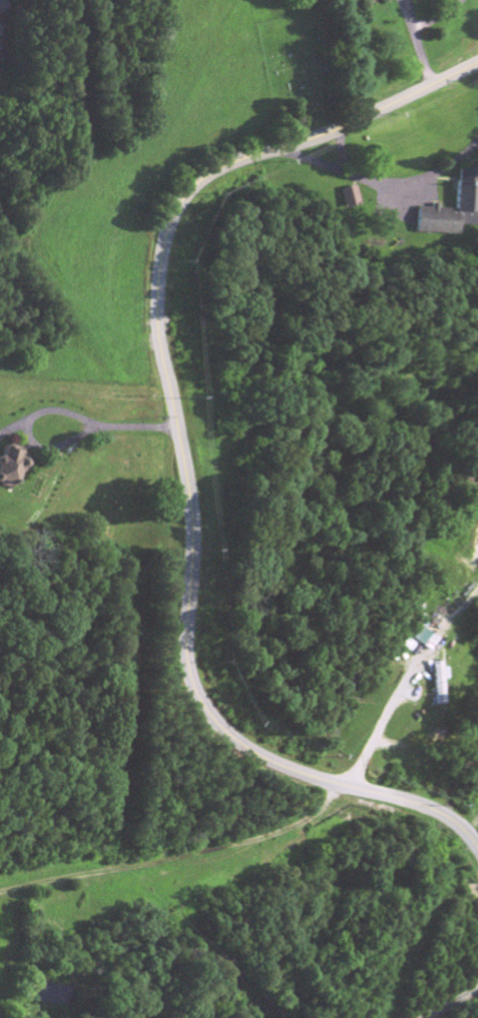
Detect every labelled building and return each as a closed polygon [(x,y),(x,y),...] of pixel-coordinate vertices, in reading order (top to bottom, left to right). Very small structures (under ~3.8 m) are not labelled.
[(458,238),(459,228),(477,229),(477,174),(458,173),(455,211),(432,210),(432,211),(417,210),(416,236),(458,238)] [(342,192),(347,212),(361,208),(356,189),(342,192)] [(21,486),(26,464),(21,462),(23,452),(1,447),(0,453),(0,481),(21,486)] [(410,638),(430,652),(438,642),(419,626),(410,638)] [(444,664),(432,664),(433,707),(443,707),(442,681),(444,681),(444,664)]
